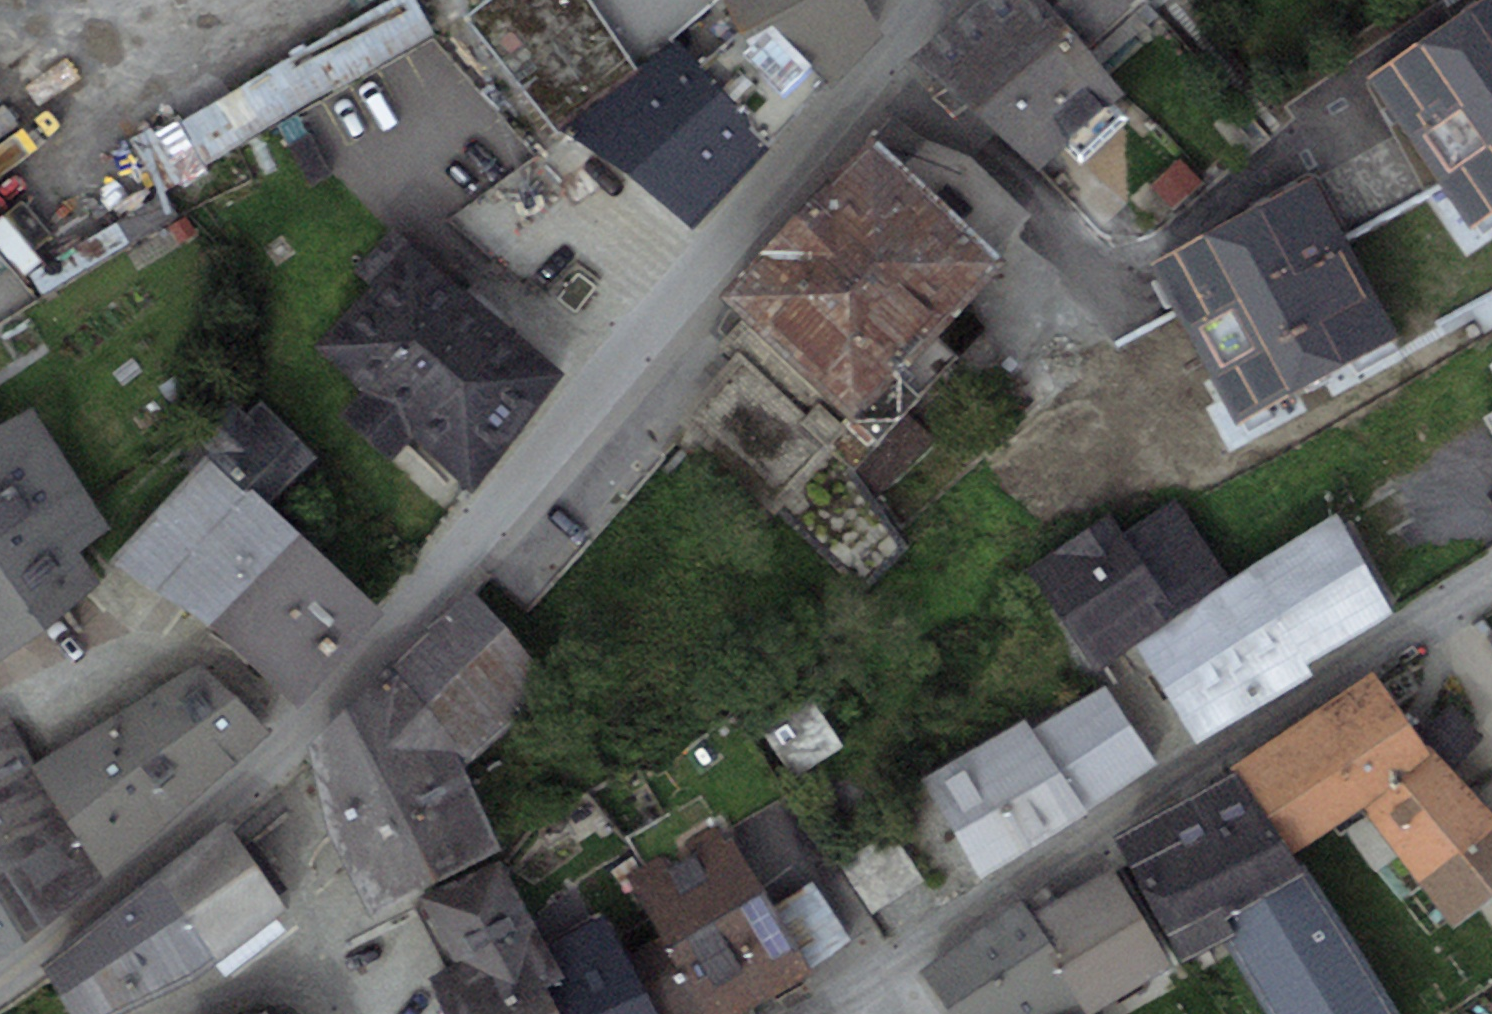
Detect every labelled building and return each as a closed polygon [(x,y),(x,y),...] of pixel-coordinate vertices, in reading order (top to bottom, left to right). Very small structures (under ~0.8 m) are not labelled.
[(433,46),(407,0),(404,0),(129,157),(156,204),(433,46)] [(591,0),(487,0),(467,15),(557,132),(638,67),(591,0)] [(638,67),(678,37),(699,63),(740,28),(724,0),(591,0),(638,67)] [(770,142),(881,33),(864,0),(724,0),(740,28),(699,63),(770,142)] [(973,108),(1069,27),(1044,0),(981,0),(912,59),(973,108)] [(1069,27),(1084,43),(1129,0),(1044,0),(1069,27)] [(1372,89),(1429,210),(1491,193),(1491,8),(1372,89)] [(1084,43),(1069,27),(973,108),(1037,166),(1125,88),(1084,43)] [(638,67),(557,132),(625,171),(688,222),(770,142),(699,63),(678,37),(638,67)] [(721,299),(731,308),(880,441),(959,354),(930,328),(998,253),(1032,214),(970,158),(926,142),(891,111),(721,299)] [(419,248),(393,225),(354,270),(370,284),(316,346),(364,389),(341,416),(392,461),(411,439),(468,488),(566,376),(419,248)] [(851,474),(880,441),(731,308),(714,327),(724,336),(717,344),(732,358),(676,420),(866,590),(904,548),(851,474)] [(191,428),(211,450),(271,502),(316,457),(264,401),(246,416),(225,395),(191,428)] [(0,426),(0,655),(103,586),(78,550),(113,526),(31,405),(0,426)] [(1484,418),(1491,432),(1491,413),(1484,418)] [(296,705),(384,611),(271,502),(211,450),(113,561),(211,626),(296,705)] [(1111,512),(1028,566),(1096,669),(1135,643),(1231,581),(1176,497),(1124,531),(1111,512)] [(1306,660),(1393,604),(1335,514),(1231,581),(1135,643),(1199,742),(1312,669),(1306,660)] [(309,746),(327,829),(462,763),(557,686),(466,587),(309,746)] [(55,797),(105,878),(269,733),(199,662),(36,762),(55,797)] [(1375,672),(1305,719),(1363,805),(1433,758),(1417,734),(1375,672)] [(921,781),(983,878),(1158,767),(1104,684),(1031,731),(1022,717),(921,781)] [(1417,734),(1433,758),(1363,805),(1453,925),(1491,897),(1491,810),(1455,769),(1483,736),(1453,701),(1417,734)] [(793,788),(842,758),(811,709),(762,739),(793,788)] [(55,797),(36,762),(8,716),(0,719),(0,831),(55,797)] [(1292,852),(1363,805),(1305,719),(1234,766),(1237,771),(1292,852)] [(503,847),(462,763),(327,829),(369,913),(503,847)] [(1116,838),(1183,961),(1222,942),(1266,1013),(1397,1013),(1292,852),(1237,771),(1116,838)] [(55,797),(0,831),(0,956),(105,878),(55,797)] [(226,822),(155,876),(218,957),(289,904),(226,822)] [(628,876),(661,937),(666,946),(762,893),(724,824),(628,876)] [(421,899),(454,966),(535,927),(502,860),(421,899)] [(1029,917),(1082,1004),(1089,1013),(1090,1013),(1172,963),(1112,865),(1029,917)] [(218,957),(155,876),(40,963),(71,1013),(118,1013),(192,978),(218,957)] [(762,893),(666,946),(661,937),(627,956),(658,1013),(738,1013),(812,974),(809,968),(850,945),(815,881),(769,906),(762,893)] [(923,966),(952,1013),(1066,1013),(1082,1004),(1029,917),(1022,906),(923,966)] [(627,956),(604,915),(547,946),(564,977),(542,990),(555,1013),(658,1013),(627,956)] [(535,927),(454,966),(429,978),(444,1013),(555,1013),(542,990),(564,977),(547,946),(535,927)] [(254,1013),(300,1013),(291,1000),(254,1013)]
